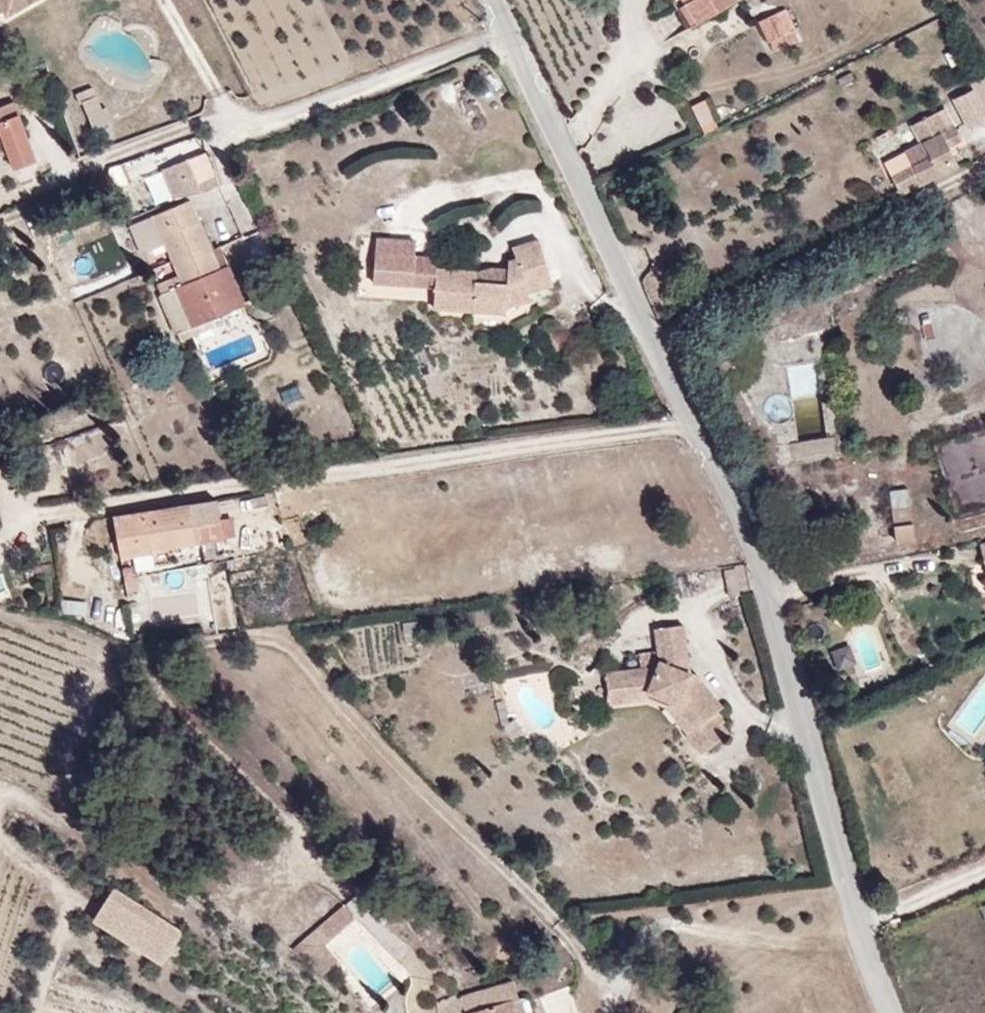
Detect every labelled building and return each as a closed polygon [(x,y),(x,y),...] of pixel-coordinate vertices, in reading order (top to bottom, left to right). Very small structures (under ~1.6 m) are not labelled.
[(3,24),(45,0),(0,0),(0,19),(3,24)] [(675,12),(671,14),(682,32),(727,7),(723,0),(669,0),(675,12)] [(776,15),(749,28),(758,47),(785,35),(776,15)] [(93,85),(75,93),(93,131),(111,123),(93,85)] [(968,95),(943,107),(957,134),(981,122),(968,95)] [(4,99),(0,101),(0,159),(5,171),(28,163),(4,99)] [(682,112),(694,140),(707,134),(696,107),(682,112)] [(880,181),(891,201),(947,173),(940,159),(950,154),(940,133),(936,134),(929,119),(901,133),(908,149),(895,155),(902,170),(880,181)] [(224,172),(213,147),(186,158),(192,170),(199,167),(205,179),(224,172)] [(152,169),(124,184),(139,209),(166,194),(152,169)] [(217,240),(197,196),(162,210),(172,235),(180,255),(217,240)] [(149,245),(172,235),(162,210),(140,221),(149,245)] [(217,240),(180,255),(186,270),(190,278),(167,287),(186,334),(209,324),(206,317),(249,299),(236,268),(230,271),(219,245),(217,240)] [(529,302),(531,296),(551,288),(534,242),(507,251),(510,261),(504,263),(504,269),(503,284),(470,283),(471,268),(432,266),(433,258),(413,257),(413,242),(376,241),(374,286),(432,288),(431,311),(502,315),(529,302)] [(230,271),(236,268),(232,261),(235,259),(228,242),(219,245),(230,271)] [(503,284),(504,269),(471,268),(470,283),(503,284)] [(190,278),(186,270),(164,279),(167,287),(190,278)] [(792,393),(815,389),(809,362),(787,366),(792,393)] [(787,420),(786,409),(781,401),(774,398),(764,400),(758,406),(758,418),(763,425),(771,429),(780,425),(787,420)] [(823,435),(835,434),(833,402),(821,403),(823,435)] [(840,462),(840,441),(786,447),(785,470),(840,462)] [(221,487),(117,503),(128,569),(143,566),(141,552),(176,547),(174,533),(239,523),(236,505),(224,507),(221,487)] [(910,545),(903,492),(880,494),(887,549),(910,545)] [(750,561),(742,563),(743,564),(733,566),(738,591),(756,587),(750,561)] [(221,580),(195,584),(201,632),(227,629),(221,580)] [(78,601),(79,588),(66,587),(65,600),(78,601)] [(702,756),(730,735),(724,727),(726,722),(718,712),(722,709),(695,674),(690,672),(685,626),(654,629),(656,653),(640,654),(641,669),(606,673),(610,709),(650,705),(667,709),(702,756)] [(850,646),(832,652),(838,670),(856,664),(850,646)] [(183,927),(115,884),(94,918),(162,961),(183,927)] [(326,942),(355,916),(344,903),(294,946),(311,965),(321,972),(339,957),(326,942)] [(515,976),(458,993),(458,991),(433,999),(437,1012),(519,1012),(513,995),(520,992),(515,976)] [(542,995),(550,1012),(583,1012),(571,983),(542,995)]
